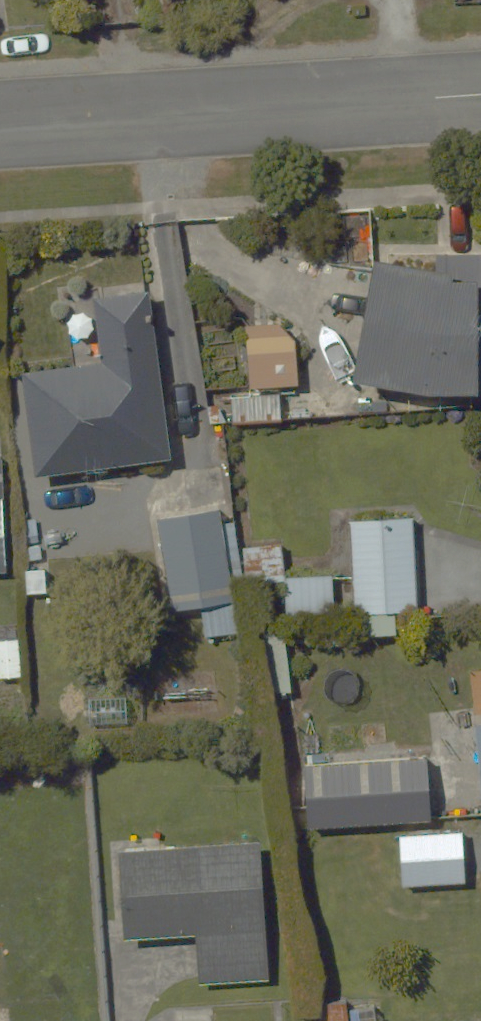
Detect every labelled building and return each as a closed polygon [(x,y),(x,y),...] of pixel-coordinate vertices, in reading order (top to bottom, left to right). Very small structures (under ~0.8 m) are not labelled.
[(480,385),(480,243),(372,243),(372,385),(480,385)] [(102,342),(19,353),(34,465),(167,448),(145,278),(94,285),(102,342)] [(297,323),(246,324),(247,375),(298,374),(297,323)] [(239,628),(232,570),(247,568),(249,579),(284,575),(279,534),(238,539),(234,500),(160,509),(171,597),(203,593),(207,632),(239,628)] [(415,507),(352,508),(353,568),(285,569),(286,606),(336,605),(354,604),(367,604),(367,626),(399,625),(398,604),(416,604),(415,507)] [(12,569),(9,509),(0,510),(0,570),(12,569)] [(53,552),(21,553),(22,589),(53,589),(53,552)] [(0,619),(0,670),(29,667),(24,617),(0,619)] [(302,757),(308,822),(429,812),(423,746),(302,757)] [(467,820),(395,824),(398,878),(470,874),(467,820)] [(259,826),(121,836),(129,935),(196,930),(199,977),(269,972),(259,826)]
